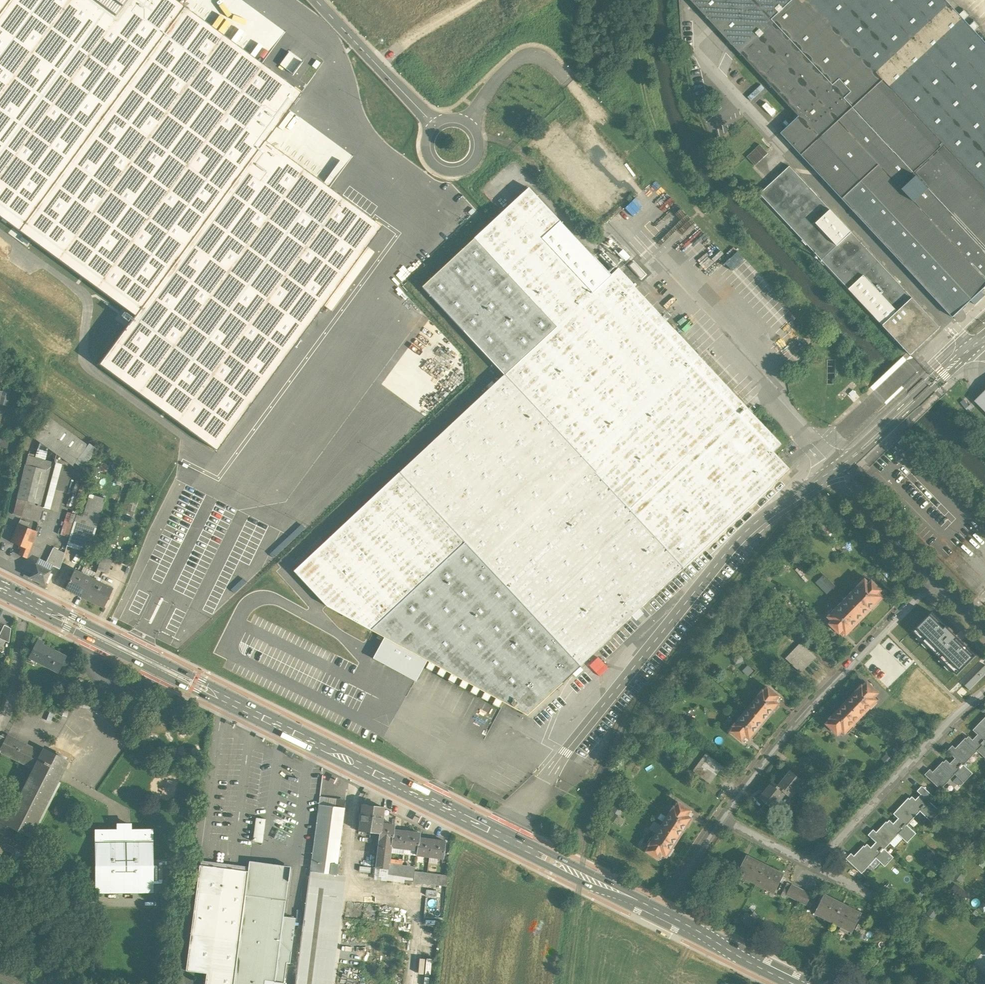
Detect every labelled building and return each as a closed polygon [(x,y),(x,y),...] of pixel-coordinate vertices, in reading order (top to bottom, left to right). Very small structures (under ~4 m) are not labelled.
[(218,449),(380,228),(264,142),(300,93),(174,0),(0,0),(0,216),(133,314),(98,361),(218,449)] [(718,29),(717,29),(738,51),(793,0),(690,0),(718,29)] [(841,0),(793,0),(738,51),(799,117),(781,133),(953,317),(984,287),(984,154),(841,0)] [(974,30),(979,26),(974,21),(969,26),(964,20),(969,15),(964,10),(959,15),(946,0),(841,0),(984,154),(984,42),(974,30)] [(768,154),(760,145),(756,149),(764,158),(768,154)] [(764,158),(756,149),(751,153),(759,162),(764,158)] [(759,162),(751,153),(747,157),(755,166),(759,162)] [(851,233),(790,166),(760,194),(822,260),(851,233)] [(780,445),(616,269),(608,276),(526,189),(420,288),(502,376),(292,572),(325,607),(427,663),(424,668),(430,672),(433,666),(438,669),(435,674),(441,678),(444,672),(450,675),(446,680),(452,684),(455,678),(461,681),(458,687),(464,690),(467,684),(472,687),(469,693),(475,696),(478,690),(483,693),(480,699),(486,702),(489,696),(494,699),(491,705),(497,708),(500,702),(525,716),(636,613),(789,470),(772,452),(780,445)] [(912,298),(851,233),(822,260),(883,325),(912,298)] [(912,298),(883,325),(911,355),(940,328),(912,298)] [(9,404),(10,391),(0,390),(0,403),(9,404)] [(975,401),(984,411),(984,391),(975,401)] [(34,455),(28,453),(28,454),(27,455),(28,455),(13,513),(38,521),(42,507),(43,507),(54,464),(56,454),(72,466),(87,445),(46,416),(32,436),(40,442),(35,459),(33,458),(34,455)] [(860,485),(870,475),(861,465),(851,475),(860,485)] [(90,494),(82,518),(76,516),(67,546),(88,553),(105,499),(90,494)] [(18,521),(9,543),(19,547),(18,549),(20,550),(18,556),(24,559),(31,543),(32,544),(35,532),(26,529),(28,524),(18,521)] [(804,532),(798,537),(804,543),(809,537),(804,532)] [(65,553),(53,548),(46,563),(52,566),(60,569),(65,553)] [(787,548),(781,553),(786,559),(792,554),(787,548)] [(112,561),(101,557),(97,571),(108,574),(112,561)] [(51,572),(36,565),(30,578),(45,584),(46,582),(48,584),(52,575),(50,574),(51,572)] [(91,580),(73,571),(64,589),(83,598),(91,580)] [(827,594),(835,586),(824,574),(816,582),(827,594)] [(111,590),(91,580),(83,598),(102,608),(111,590)] [(866,580),(829,616),(833,620),(830,623),(839,633),(840,632),(843,635),(846,632),(847,633),(852,628),(853,629),(860,623),(858,621),(871,609),(872,610),(879,603),(877,602),(883,597),(882,596),(884,593),(882,590),(873,580),(869,583),(866,580)] [(976,656),(932,612),(913,631),(918,637),(920,635),(930,645),(929,647),(941,659),(942,657),(953,668),(951,669),(957,675),(976,656)] [(0,632),(0,639),(8,643),(10,629),(3,625),(0,632)] [(64,658),(40,646),(42,643),(36,640),(27,658),(56,673),(64,658)] [(801,642),(786,658),(793,665),(808,649),(801,642)] [(702,650),(697,645),(692,650),(698,655),(702,650)] [(808,649),(793,665),(801,672),(816,657),(808,649)] [(688,667),(682,662),(677,668),(683,673),(688,667)] [(969,690),(984,675),(984,665),(965,686),(969,690)] [(862,685),(831,718),(832,719),(828,723),(838,733),(842,729),(845,732),(846,731),(848,733),(854,727),(852,725),(870,707),(872,708),(877,703),(875,701),(877,700),(874,697),(878,693),(867,682),(863,686),(862,685)] [(763,691),(735,726),(736,726),(732,731),(743,740),(747,735),(750,738),(752,737),(753,738),(758,732),(757,730),(773,711),(774,712),(779,706),(778,705),(779,703),(775,700),(779,695),(768,687),(764,692),(763,691)] [(70,707),(65,706),(61,716),(67,718),(70,707)] [(933,773),(930,770),(925,776),(941,790),(955,776),(963,784),(972,775),(963,767),(977,752),(984,760),(984,718),(966,738),(971,743),(965,749),(962,747),(960,749),(958,747),(956,750),(953,747),(948,752),(955,759),(952,763),(949,761),(947,763),(945,761),(933,773)] [(909,739),(903,734),(898,739),(904,744),(909,739)] [(8,735),(5,740),(0,749),(0,751),(16,759),(16,760),(17,761),(19,758),(26,745),(8,735)] [(13,829),(29,837),(30,836),(28,835),(56,780),(66,762),(67,762),(67,761),(64,759),(65,758),(63,757),(63,758),(59,756),(59,755),(58,754),(57,755),(43,748),(43,749),(44,749),(42,753),(26,745),(19,758),(35,766),(30,776),(29,776),(29,777),(13,810),(5,806),(5,807),(0,818),(0,854),(13,829)] [(706,753),(693,771),(701,777),(714,760),(706,753)] [(891,759),(885,753),(880,759),(886,764),(891,759)] [(714,760),(701,777),(710,784),(723,766),(714,760)] [(812,777),(803,770),(798,776),(805,782),(807,784),(812,777)] [(780,787),(779,788),(787,794),(792,798),(805,782),(798,776),(792,772),(780,787)] [(774,783),(761,798),(767,803),(774,809),(787,794),(779,788),(780,787),(774,783)] [(635,791),(628,787),(624,793),(631,797),(635,791)] [(864,846),(854,857),(851,854),(846,859),(862,874),(876,859),(885,867),(893,858),(884,850),(898,835),(907,844),(916,834),(907,826),(920,812),(931,822),(940,812),(929,802),(934,797),(922,787),(918,792),(921,796),(917,801),(913,798),(911,801),(909,798),(894,814),(899,819),(894,824),(891,821),(889,824),(887,822),(877,833),(874,830),(869,835),(877,842),(871,849),(868,846),(866,848),(864,846)] [(343,800),(320,796),(317,804),(341,807),(343,800)] [(690,810),(679,803),(676,808),(675,807),(650,845),(651,846),(648,851),(660,858),(663,853),(667,856),(668,855),(670,856),(674,849),(672,848),(686,826),(688,828),(693,821),(691,820),(692,818),(687,815),(690,810)] [(774,809),(767,803),(761,810),(770,818),(776,811),(774,809)] [(341,807),(317,804),(309,869),(308,886),(334,890),(344,808),(341,807)] [(383,807),(368,805),(362,804),(359,831),(379,833),(380,823),(381,824),(383,807)] [(622,810),(616,806),(612,812),(618,816),(622,810)] [(252,842),(262,843),(265,819),(255,818),(252,842)] [(419,833),(393,830),(394,825),(381,824),(380,823),(379,833),(378,839),(391,841),(391,846),(417,849),(416,854),(443,857),(445,841),(419,838),(419,833)] [(117,831),(95,831),(96,891),(152,891),(152,830),(130,831),(117,831)] [(290,836),(278,830),(275,838),(286,844),(290,836)] [(391,841),(378,839),(375,868),(388,869),(389,863),(390,859),(391,846),(391,841)] [(34,858),(15,848),(9,860),(28,870),(34,858)] [(783,875),(747,856),(738,874),(737,876),(747,881),(748,878),(765,887),(763,889),(773,894),(783,875)] [(402,865),(389,863),(388,869),(387,873),(413,877),(414,871),(415,866),(402,865)] [(246,870),(199,864),(190,936),(238,942),(244,895),(246,870)] [(246,870),(244,895),(285,900),(289,867),(268,864),(268,868),(247,865),(246,870)] [(447,875),(414,871),(413,877),(413,882),(446,886),(447,875)] [(958,872),(954,877),(960,882),(964,876),(958,872)] [(812,895),(792,885),(787,895),(807,904),(812,895)] [(308,886),(295,983),(322,983),(334,890),(308,886)] [(943,892),(938,898),(945,903),(949,897),(943,892)] [(244,895),(238,942),(233,983),(264,983),(265,981),(275,982),(279,951),(283,917),(285,900),(244,895)] [(861,914),(825,895),(816,912),(816,913),(815,915),(825,920),(826,918),(842,926),(840,930),(850,935),(852,931),(861,914)] [(279,951),(291,953),(295,919),(283,917),(279,951)] [(850,935),(840,930),(837,934),(847,940),(850,935)] [(190,936),(186,971),(206,974),(205,983),(233,983),(238,942),(190,936)] [(291,953),(279,951),(275,982),(284,983),(286,963),(290,963),(291,953)] [(872,957),(865,967),(871,971),(878,961),(872,957)] [(903,957),(895,968),(901,972),(909,962),(903,957)]
